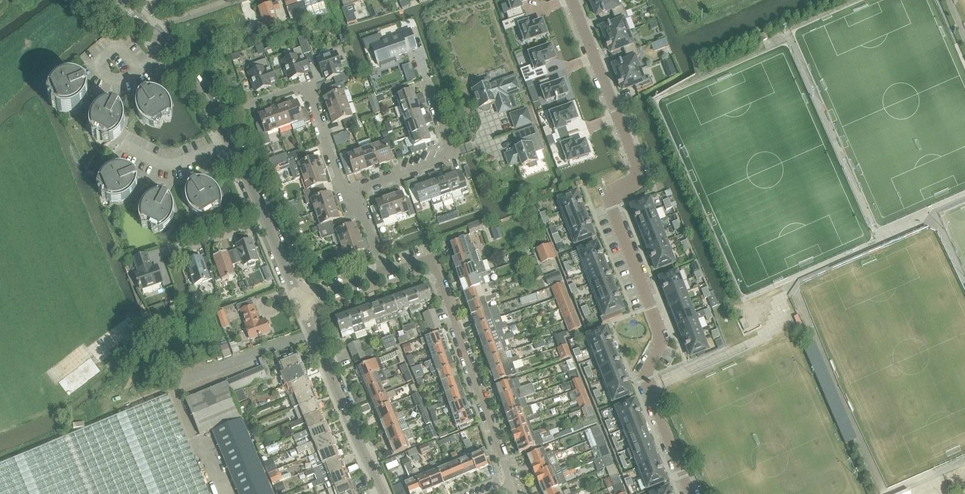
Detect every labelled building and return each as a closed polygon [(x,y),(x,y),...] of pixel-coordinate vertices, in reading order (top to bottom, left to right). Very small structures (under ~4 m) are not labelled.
[(287,9),(304,3),(310,22),(329,15),(323,0),(284,0),(287,9)] [(344,8),(365,0),(341,0),(344,8)] [(506,13),(506,14),(509,21),(524,15),(520,4),(531,0),(508,0),(510,3),(512,10),(506,13)] [(592,4),(596,16),(603,14),(605,14),(604,13),(611,10),(614,16),(625,12),(623,5),(620,6),(617,0),(602,0),(592,4)] [(257,26),(258,30),(259,34),(267,32),(267,30),(278,26),(273,12),(280,9),(278,3),(270,5),(259,8),(264,23),(257,26)] [(375,7),(369,10),(372,18),(378,16),(375,7)] [(608,26),(601,28),(606,41),(630,31),(625,20),(628,19),(625,12),(614,16),(616,23),(609,25),(607,25),(608,26)] [(354,14),(345,17),(348,24),(357,21),(354,14)] [(509,21),(502,23),(505,31),(518,26),(523,43),(547,34),(546,32),(547,32),(544,23),(543,24),(542,21),(529,26),(528,23),(527,23),(524,15),(509,21)] [(656,21),(649,24),(651,30),(658,27),(656,21)] [(380,35),(364,41),(367,50),(373,48),(380,67),(391,63),(396,61),(395,57),(398,56),(407,53),(407,51),(416,47),(410,29),(400,33),(401,37),(383,43),(380,35)] [(630,31),(606,41),(608,47),(606,47),(607,49),(609,48),(611,53),(623,48),(625,54),(637,50),(630,31)] [(311,53),(305,37),(298,40),(304,55),(311,53)] [(532,66),(521,70),(525,83),(526,82),(531,80),(547,75),(544,67),(543,64),(555,59),(556,59),(555,57),(556,56),(553,48),(552,48),(551,46),(527,54),(532,66)] [(304,73),(310,71),(306,57),(305,58),(301,48),(294,51),(296,57),(284,61),(290,80),(305,75),(304,73)] [(327,80),(334,78),(340,75),(340,74),(350,71),(347,62),(341,64),(337,53),(332,55),(331,51),(327,50),(321,52),(320,55),(321,59),(318,60),(318,61),(317,63),(319,67),(321,68),(323,74),(325,74),(327,80)] [(619,64),(613,66),(618,78),(641,69),(637,58),(640,56),(637,50),(625,54),(628,60),(621,63),(621,62),(619,63),(619,64)] [(241,59),(239,52),(232,55),(234,61),(241,59)] [(270,85),(277,82),(272,69),(271,70),(268,60),(251,66),(253,72),(250,73),(257,92),(271,87),(270,85)] [(669,78),(677,75),(671,60),(663,63),(669,78)] [(408,83),(416,79),(411,63),(402,67),(408,83)] [(641,69),(618,78),(620,84),(618,85),(618,87),(621,86),(622,90),(634,86),(637,92),(653,86),(650,79),(646,80),(641,69)] [(347,73),(340,75),(334,78),(337,86),(330,88),(331,91),(328,92),(329,97),(325,98),(329,111),(348,104),(344,92),(347,91),(344,83),(350,81),(347,73)] [(483,87),(473,91),(480,109),(481,109),(482,110),(483,112),(486,113),(488,112),(490,110),(490,107),(489,106),(495,104),(499,114),(510,110),(516,108),(514,103),(511,94),(519,91),(516,80),(515,77),(503,82),(492,85),(489,79),(481,82),(483,87)] [(53,86),(50,91),(51,91),(59,111),(58,111),(64,112),(69,112),(74,111),(79,108),(83,105),(86,100),(88,95),(88,90),(84,82),(85,82),(79,79),(74,78),(68,78),(62,79),(57,82),(53,86)] [(566,96),(565,95),(568,94),(564,81),(551,86),(548,80),(540,83),(546,102),(555,98),(556,101),(558,100),(558,99),(566,96)] [(533,103),(539,101),(534,86),(533,87),(528,89),(533,103)] [(396,96),(399,106),(424,98),(422,94),(418,96),(418,98),(416,99),(413,91),(407,93),(405,87),(390,92),(392,98),(396,96)] [(149,126),(155,127),(154,127),(172,116),(172,111),(171,106),(169,101),(166,96),(162,93),(157,91),(151,90),(146,90),(146,91),(139,95),(137,101),(137,107),(138,112),(140,118),(144,122),(149,126)] [(398,118),(403,117),(420,111),(417,104),(420,103),(421,105),(426,103),(424,98),(399,106),(394,108),(398,118)] [(298,101),(285,106),(292,125),(304,120),(305,123),(311,122),(306,109),(301,111),(298,101)] [(111,103),(112,103),(106,104),(101,107),(96,110),(93,115),(91,121),(90,126),(91,132),(92,132),(111,141),(110,142),(115,139),(119,136),(122,132),(124,127),(125,121),(124,116),(122,111),(119,107),(111,103)] [(353,117),(348,104),(329,111),(333,124),(343,120),(345,126),(357,121),(355,116),(353,117)] [(379,105),(371,108),(374,115),(381,113),(379,105)] [(285,106),(272,110),(279,129),(292,125),(285,106)] [(561,109),(561,110),(549,115),(554,131),(558,130),(566,127),(564,123),(577,119),(576,117),(577,116),(574,108),(573,109),(572,106),(570,107),(569,106),(561,109)] [(268,133),(279,129),(272,110),(259,115),(263,124),(257,127),(264,146),(271,143),(268,133)] [(527,110),(511,116),(516,129),(531,124),(527,110)] [(423,119),(420,111),(403,117),(407,127),(431,118),(430,115),(425,116),(426,118),(423,119)] [(381,114),(376,116),(378,123),(384,121),(381,114)] [(433,123),(431,118),(407,127),(410,137),(427,131),(425,124),(427,123),(428,125),(433,123)] [(359,126),(357,121),(345,126),(347,131),(359,126)] [(543,129),(546,138),(552,136),(548,127),(543,129)] [(566,127),(558,130),(560,138),(568,135),(566,127)] [(517,151),(506,155),(510,166),(521,162),(523,167),(529,165),(530,168),(537,166),(535,162),(537,162),(537,161),(534,153),(541,150),(542,150),(534,128),(518,134),(513,136),(518,149),(516,149),(517,151)] [(348,131),(333,137),(336,146),(351,140),(348,131)] [(431,142),(427,131),(410,137),(411,138),(406,140),(405,142),(407,147),(409,148),(414,146),(414,147),(410,149),(412,155),(428,150),(426,144),(431,142)] [(568,135),(560,138),(563,146),(571,143),(568,135)] [(386,142),(373,147),(380,166),(393,162),(389,152),(394,150),(390,138),(385,140),(386,142)] [(587,157),(587,155),(589,155),(588,152),(590,152),(587,144),(585,144),(585,142),(572,146),(571,143),(563,146),(560,147),(565,163),(578,158),(579,160),(587,157)] [(555,144),(549,146),(553,156),(558,153),(555,144)] [(373,147),(361,151),(367,170),(380,166),(373,147)] [(290,162),(294,161),(294,160),(307,156),(305,151),(301,152),(300,150),(288,154),(290,162)] [(355,175),(367,170),(361,151),(349,155),(348,153),(342,155),(346,167),(351,165),(355,175)] [(402,151),(396,153),(398,159),(404,157),(402,151)] [(287,153),(269,159),(272,168),(278,165),(289,162),(287,153)] [(308,161),(307,156),(294,160),(294,161),(296,166),(299,165),(303,177),(323,171),(318,158),(308,161)] [(272,168),(271,168),(274,174),(281,171),(279,168),(278,165),(272,168)] [(103,176),(100,181),(109,201),(108,201),(113,202),(119,202),(124,200),(128,198),(132,194),(135,190),(137,185),(138,179),(137,180),(134,172),(129,169),(124,168),(118,168),(112,169),(107,172),(103,176)] [(327,183),(323,171),(303,177),(308,190),(305,191),(307,196),(319,192),(318,187),(327,183)] [(456,175),(445,178),(451,195),(453,200),(453,201),(464,197),(463,195),(469,193),(464,178),(462,172),(456,175)] [(437,173),(432,174),(443,204),(453,200),(451,195),(445,178),(438,181),(437,178),(438,177),(437,173)] [(433,183),(425,186),(430,202),(432,208),(443,204),(432,174),(428,176),(430,181),(432,180),(433,183)] [(198,215),(204,217),(203,217),(221,205),(222,206),(222,201),(221,195),(219,190),(215,186),(211,183),(206,181),(201,180),(196,180),(196,181),(189,185),(187,190),(186,196),(187,202),(190,207),(193,212),(198,215)] [(411,182),(406,184),(414,206),(419,204),(420,206),(430,202),(425,186),(419,188),(418,185),(416,180),(411,182)] [(321,191),(319,192),(307,196),(304,197),(307,205),(313,203),(316,213),(335,206),(331,193),(323,196),(321,191)] [(141,222),(141,221),(159,231),(159,232),(164,230),(168,226),(172,222),(174,216),(174,211),(173,205),(171,200),(167,196),(167,197),(161,193),(155,194),(150,196),(146,200),(142,205),(140,210),(140,216),(141,222)] [(402,193),(389,198),(396,217),(408,212),(410,217),(416,216),(410,199),(405,201),(402,193)] [(556,200),(561,212),(582,204),(581,203),(576,193),(567,196),(566,195),(560,197),(560,199),(556,200)] [(398,223),(397,220),(396,217),(389,198),(376,202),(380,212),(373,214),(377,227),(384,224),(388,226),(398,223)] [(635,218),(656,210),(651,199),(631,207),(635,217),(635,218)] [(561,212),(565,223),(585,215),(581,205),(582,205),(582,204),(561,212)] [(340,219),(335,206),(316,213),(320,225),(318,226),(319,232),(334,227),(332,222),(340,219)] [(636,219),(640,228),(660,220),(656,210),(635,218),(636,219)] [(565,223),(569,233),(590,225),(590,224),(589,224),(585,215),(565,223)] [(548,217),(541,220),(544,225),(550,223),(548,217)] [(640,228),(644,238),(664,230),(660,220),(640,228)] [(469,227),(471,233),(484,228),(482,222),(469,227)] [(497,222),(490,224),(492,230),(499,228),(497,222)] [(344,223),(334,227),(319,232),(322,240),(337,235),(341,244),(360,238),(356,225),(346,228),(344,223)] [(590,225),(569,233),(574,245),(594,237),(590,226),(590,225)] [(644,238),(648,248),(668,240),(664,230),(644,238)] [(365,250),(360,238),(341,244),(345,257),(342,258),(344,263),(357,259),(355,254),(365,250)] [(238,249),(232,251),(237,264),(243,262),(244,266),(248,264),(249,266),(251,267),(255,266),(255,264),(255,262),(259,261),(252,240),(237,245),(238,249)] [(455,269),(456,270),(482,261),(478,250),(475,251),(471,240),(460,245),(463,255),(452,259),(454,264),(452,265),(454,270),(455,269)] [(651,258),(651,259),(672,251),(668,240),(648,248),(651,258)] [(548,243),(535,248),(538,255),(541,263),(554,258),(551,250),(548,243)] [(576,252),(581,263),(602,255),(602,254),(601,254),(597,244),(576,252)] [(231,266),(237,264),(232,251),(227,253),(226,253),(214,257),(216,263),(219,273),(215,274),(217,281),(222,280),(222,281),(235,277),(231,266)] [(672,251),(651,259),(651,260),(652,259),(656,270),(676,262),(672,251)] [(135,259),(139,273),(136,274),(141,290),(163,282),(159,272),(157,272),(155,267),(152,268),(147,255),(142,256),(135,259)] [(581,263),(585,274),(605,266),(602,256),(602,255),(581,263)] [(213,280),(210,273),(213,272),(208,257),(202,259),(201,257),(187,262),(195,285),(202,282),(203,283),(213,280)] [(536,257),(527,261),(531,269),(539,266),(536,257)] [(456,270),(460,282),(482,274),(486,273),(482,261),(456,270)] [(569,261),(563,264),(565,269),(572,267),(569,261)] [(544,277),(544,276),(540,266),(535,269),(531,271),(534,280),(544,277)] [(585,274),(589,284),(610,276),(610,275),(609,276),(605,266),(585,274)] [(663,289),(663,290),(683,282),(679,271),(660,279),(664,288),(663,289)] [(549,286),(563,281),(560,272),(545,277),(549,286)] [(460,282),(464,293),(486,285),(482,274),(460,282)] [(589,284),(594,295),(614,287),(610,277),(611,277),(610,276),(589,284)] [(464,293),(468,304),(492,296),(489,289),(496,287),(494,282),(486,285),(464,293)] [(664,290),(668,299),(687,291),(683,282),(663,290),(664,290)] [(552,288),(556,299),(569,294),(564,283),(552,288)] [(427,286),(416,290),(421,305),(432,301),(427,286)] [(594,295),(598,306),(619,297),(618,297),(614,287),(594,295)] [(416,290),(404,294),(409,309),(421,305),(416,290)] [(668,299),(671,308),(691,301),(687,291),(668,299)] [(709,293),(704,296),(705,299),(708,298),(712,308),(715,307),(718,306),(713,292),(709,293)] [(398,313),(409,309),(404,294),(393,298),(398,313)] [(492,296),(468,304),(471,315),(488,309),(487,304),(492,303),(491,301),(499,298),(498,294),(492,296)] [(535,294),(528,297),(530,303),(537,300),(535,294)] [(556,299),(561,310),(573,305),(569,294),(556,299)] [(619,297),(598,306),(602,317),(606,316),(607,317),(613,315),(613,313),(622,309),(618,299),(619,298),(619,297)] [(400,319),(398,313),(393,298),(381,302),(387,317),(389,322),(400,319)] [(237,306),(237,307),(238,311),(241,311),(246,327),(245,327),(250,340),(270,333),(266,321),(260,324),(254,306),(252,301),(252,300),(238,305),(237,306)] [(671,308),(675,318),(694,310),(691,301),(671,308)] [(375,321),(387,317),(381,302),(370,306),(375,321)] [(561,310),(565,321),(577,316),(573,305),(561,310)] [(377,326),(375,321),(370,306),(359,309),(366,330),(377,326)] [(355,334),(366,330),(359,309),(347,313),(353,328),(355,334)] [(475,326),(492,320),(488,309),(471,315),(473,320),(472,321),(474,326),(475,326)] [(224,310),(217,313),(222,329),(230,326),(224,310)] [(423,314),(426,320),(437,316),(435,310),(423,314)] [(675,318),(679,327),(698,320),(694,310),(675,318)] [(353,328),(347,313),(336,317),(343,338),(355,334),(353,328)] [(424,323),(425,327),(439,323),(437,316),(426,320),(426,323),(424,323)] [(581,326),(577,316),(565,321),(569,331),(581,326)] [(479,338),(501,330),(507,328),(506,323),(503,324),(501,318),(492,320),(475,326),(476,328),(474,328),(476,334),(478,333),(479,338)] [(679,327),(683,337),(702,329),(698,320),(679,327)] [(441,328),(439,323),(425,327),(427,333),(441,328)] [(403,328),(406,336),(408,341),(419,337),(415,324),(403,328)] [(585,337),(590,348),(611,340),(610,339),(609,340),(605,329),(585,337)] [(685,346),(686,347),(706,339),(702,329),(683,337),(686,345),(685,346)] [(483,349),(505,341),(514,338),(512,333),(504,336),(501,330),(479,338),(483,349)] [(428,344),(429,350),(446,344),(446,342),(448,342),(446,336),(444,337),(442,332),(425,338),(426,338),(421,340),(423,346),(428,344)] [(564,339),(567,337),(566,333),(555,337),(559,347),(566,345),(564,339)] [(408,342),(408,341),(406,336),(398,339),(401,345),(408,342)] [(706,339),(686,347),(687,347),(690,357),(710,349),(706,339)] [(590,348),(594,359),(614,351),(610,341),(611,341),(611,340),(590,348)] [(348,346),(349,350),(361,345),(359,341),(348,346)] [(384,344),(386,350),(393,347),(391,341),(384,344)] [(483,349),(487,360),(504,354),(512,351),(510,347),(507,348),(505,341),(483,349)] [(410,343),(402,346),(405,353),(412,351),(410,343)] [(227,344),(220,347),(224,358),(232,356),(227,344)] [(429,350),(433,361),(450,355),(446,344),(429,350)] [(349,350),(352,356),(363,351),(361,345),(349,350)] [(571,357),(567,346),(558,349),(562,360),(571,357)] [(840,442),(852,437),(812,346),(800,351),(840,442)] [(367,359),(375,356),(372,350),(364,354),(367,359)] [(364,354),(363,351),(352,356),(356,364),(367,359),(364,354)] [(400,351),(396,353),(397,357),(400,363),(405,362),(400,351)] [(594,359),(598,370),(619,361),(618,361),(614,351),(594,359)] [(274,354),(282,374),(303,366),(298,353),(287,358),(286,355),(280,358),(278,352),(274,354)] [(396,353),(378,359),(381,365),(392,360),(397,357),(396,353)] [(506,360),(504,354),(487,360),(491,371),(512,364),(513,364),(523,360),(522,356),(519,358),(518,357),(511,360),(510,359),(506,360)] [(412,355),(407,357),(411,367),(416,365),(412,355)] [(435,367),(437,372),(454,366),(450,355),(433,361),(421,365),(422,369),(429,366),(430,369),(435,367)] [(90,358),(59,382),(59,383),(70,396),(101,371),(90,358)] [(358,368),(362,379),(383,370),(381,365),(378,359),(358,368)] [(562,367),(564,374),(576,370),(572,361),(566,363),(567,366),(562,367)] [(598,370),(602,380),(622,372),(619,363),(619,362),(619,361),(598,370)] [(403,375),(404,374),(409,372),(406,364),(400,367),(403,375)] [(515,371),(513,364),(512,364),(491,371),(491,372),(490,373),(492,378),(493,378),(495,383),(516,375),(519,374),(528,372),(526,367),(515,371)] [(267,365),(262,367),(267,378),(267,380),(272,378),(267,365)] [(283,388),(285,387),(308,377),(303,366),(282,374),(278,376),(283,388)] [(439,378),(441,383),(458,377),(454,366),(437,372),(432,374),(434,380),(439,378)] [(231,393),(267,378),(262,367),(227,382),(227,383),(186,400),(200,435),(241,418),(236,405),(232,395),(231,393)] [(412,370),(416,379),(421,377),(424,376),(420,367),(412,370)] [(387,381),(383,370),(362,379),(367,390),(381,384),(387,381)] [(575,370),(568,373),(570,380),(577,377),(575,370)] [(413,380),(409,372),(404,374),(407,383),(413,380)] [(602,380),(606,391),(627,383),(627,382),(626,382),(622,372),(602,380)] [(285,387),(289,398),(312,389),(308,377),(285,387)] [(426,388),(421,377),(416,379),(420,390),(426,388)] [(441,383),(445,394),(462,388),(458,377),(441,383)] [(496,386),(500,396),(521,389),(521,388),(518,379),(496,386)] [(573,381),(577,391),(583,389),(580,379),(573,381)] [(627,383),(606,391),(611,402),(631,395),(627,384),(628,384),(627,383)] [(384,391),(381,384),(367,390),(371,401),(394,391),(393,388),(384,391)] [(562,387),(564,393),(571,390),(569,384),(562,387)] [(532,385),(521,388),(521,389),(500,396),(503,406),(521,399),(527,397),(533,395),(536,394),(532,385)] [(445,394),(448,405),(466,399),(462,388),(445,394)] [(289,398),(294,410),(317,400),(312,389),(289,398)] [(586,396),(583,389),(577,391),(574,392),(577,399),(586,396)] [(242,391),(232,395),(236,405),(246,401),(242,391)] [(397,396),(394,391),(371,401),(376,411),(390,405),(388,400),(397,396)] [(418,394),(414,395),(412,396),(416,407),(419,406),(423,404),(420,399),(418,394)] [(168,396),(0,465),(0,493),(209,493),(168,396)] [(587,398),(577,401),(581,411),(590,408),(587,398)] [(448,405),(452,417),(469,411),(466,399),(448,405)] [(523,404),(521,399),(503,406),(506,415),(521,410),(521,409),(520,405),(523,404)] [(294,410),(299,421),(322,412),(317,400),(294,410)] [(614,409),(618,421),(639,413),(639,412),(638,412),(634,401),(614,409)] [(390,405),(376,411),(380,422),(395,416),(393,411),(399,408),(397,403),(390,405)] [(425,409),(423,404),(419,406),(423,417),(428,415),(425,409)] [(530,406),(521,409),(521,410),(506,415),(509,425),(534,416),(530,406)] [(583,410),(586,419),(594,417),(591,407),(583,410)] [(470,412),(469,411),(452,417),(456,428),(473,422),(472,417),(473,416),(472,411),(470,412)] [(306,424),(309,431),(327,424),(322,412),(299,421),(290,425),(292,430),(306,424)] [(403,412),(395,416),(380,422),(384,433),(399,427),(397,421),(406,418),(403,412)] [(618,421),(622,430),(642,422),(639,414),(639,413),(618,421)] [(431,424),(428,415),(423,417),(427,426),(431,424)] [(537,415),(534,416),(509,425),(513,434),(528,429),(531,428),(530,423),(539,420),(537,415)] [(594,417),(586,419),(581,421),(583,425),(584,428),(597,424),(594,417)] [(242,419),(212,432),(238,493),(273,493),(242,419)] [(623,430),(627,440),(646,432),(642,422),(622,430),(622,431),(623,430)] [(311,435),(313,442),(331,435),(327,424),(309,431),(293,437),(295,442),(311,435)] [(401,433),(399,427),(384,433),(389,444),(412,434),(410,429),(401,433)] [(590,429),(594,439),(602,436),(598,427),(590,429)] [(529,433),(528,429),(513,434),(516,444),(534,437),(533,432),(529,433)] [(556,437),(554,438),(555,440),(571,433),(571,429),(562,432),(557,435),(556,437)] [(590,429),(584,432),(588,441),(594,439),(590,429)] [(549,432),(534,437),(516,444),(519,453),(534,448),(543,444),(541,440),(551,437),(549,432)] [(627,440),(630,449),(650,441),(646,432),(627,440)] [(414,439),(412,434),(389,444),(393,455),(408,449),(406,442),(414,439)] [(316,448),(318,454),(336,446),(331,435),(313,442),(296,449),(298,455),(316,448)] [(606,445),(602,436),(594,439),(597,446),(598,449),(606,445)] [(452,442),(450,438),(439,442),(441,446),(452,442)] [(464,441),(469,452),(476,471),(488,467),(485,459),(490,457),(486,448),(474,453),(473,450),(474,450),(469,439),(464,441)] [(594,439),(588,441),(591,449),(597,446),(594,439)] [(630,449),(634,459),(653,451),(650,441),(630,449)] [(277,444),(265,449),(268,455),(280,450),(277,444)] [(431,453),(430,451),(428,445),(419,448),(423,457),(431,453)] [(610,455),(606,445),(598,449),(599,451),(602,458),(610,455)] [(313,456),(317,468),(341,458),(336,446),(318,454),(313,456)] [(419,454),(417,448),(407,452),(410,458),(419,454)] [(527,456),(531,466),(560,454),(559,451),(554,453),(553,452),(546,455),(544,449),(527,456)] [(599,451),(593,453),(596,461),(602,458),(599,451)] [(637,468),(657,460),(653,451),(634,459),(638,468),(637,468)] [(469,452),(458,457),(466,476),(476,471),(469,452)] [(454,463),(449,465),(455,480),(466,476),(458,457),(456,453),(451,455),(454,463)] [(559,465),(556,459),(561,456),(560,454),(531,466),(535,476),(559,465)] [(613,465),(610,455),(602,458),(606,468),(613,465)] [(315,474),(318,481),(346,470),(341,458),(317,468),(305,472),(307,477),(315,474)] [(396,459),(388,463),(392,470),(399,467),(396,459)] [(270,460),(264,463),(268,473),(274,470),(270,460)] [(637,468),(641,478),(661,470),(661,469),(660,469),(657,460),(637,468)] [(433,472),(427,474),(434,489),(444,485),(436,466),(435,462),(430,464),(433,472)] [(423,493),(413,471),(410,463),(404,466),(410,481),(406,483),(410,493),(422,493),(423,493)] [(441,464),(436,466),(444,485),(455,480),(449,465),(443,468),(441,464)] [(563,475),(559,465),(535,476),(539,485),(563,475)] [(617,474),(613,465),(606,468),(610,477),(617,474)] [(418,469),(413,471),(423,493),(434,489),(427,474),(421,477),(418,469)] [(325,484),(327,490),(350,481),(346,470),(318,481),(312,484),(314,489),(325,484)] [(641,478),(645,489),(665,482),(661,471),(662,471),(661,470),(641,478)] [(275,473),(269,475),(272,484),(279,481),(281,480),(282,478),(282,475),(280,473),(277,472),(275,473)] [(621,484),(617,474),(610,477),(603,480),(607,489),(621,484)] [(560,487),(562,486),(560,481),(565,479),(563,475),(539,485),(543,493),(544,493),(560,487)] [(355,493),(350,481),(327,490),(319,493),(352,493),(355,493)] [(281,483),(275,486),(277,493),(284,491),(281,483)] [(625,493),(622,485),(612,489),(615,493),(623,493),(625,493)]
